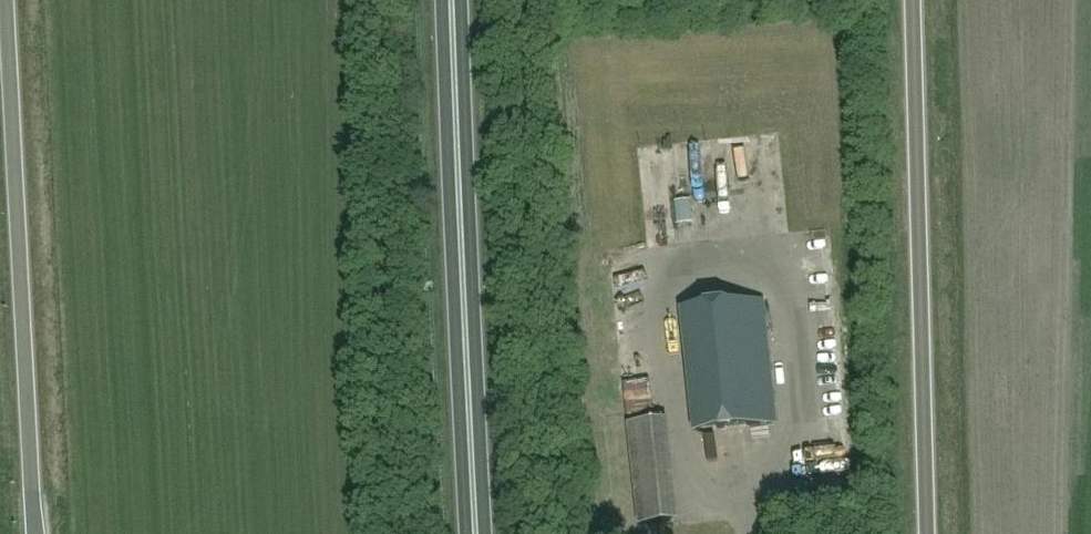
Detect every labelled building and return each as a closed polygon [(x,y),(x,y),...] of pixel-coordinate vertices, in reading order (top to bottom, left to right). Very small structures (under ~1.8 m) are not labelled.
[(711,77),(688,81),(690,91),(713,87),(711,77)] [(685,204),(686,230),(702,229),(701,204),(685,204)] [(752,303),(685,310),(697,430),(764,423),(752,303)] [(641,351),(617,354),(628,425),(640,423),(653,520),(684,516),(670,417),(651,419),(641,351)]
